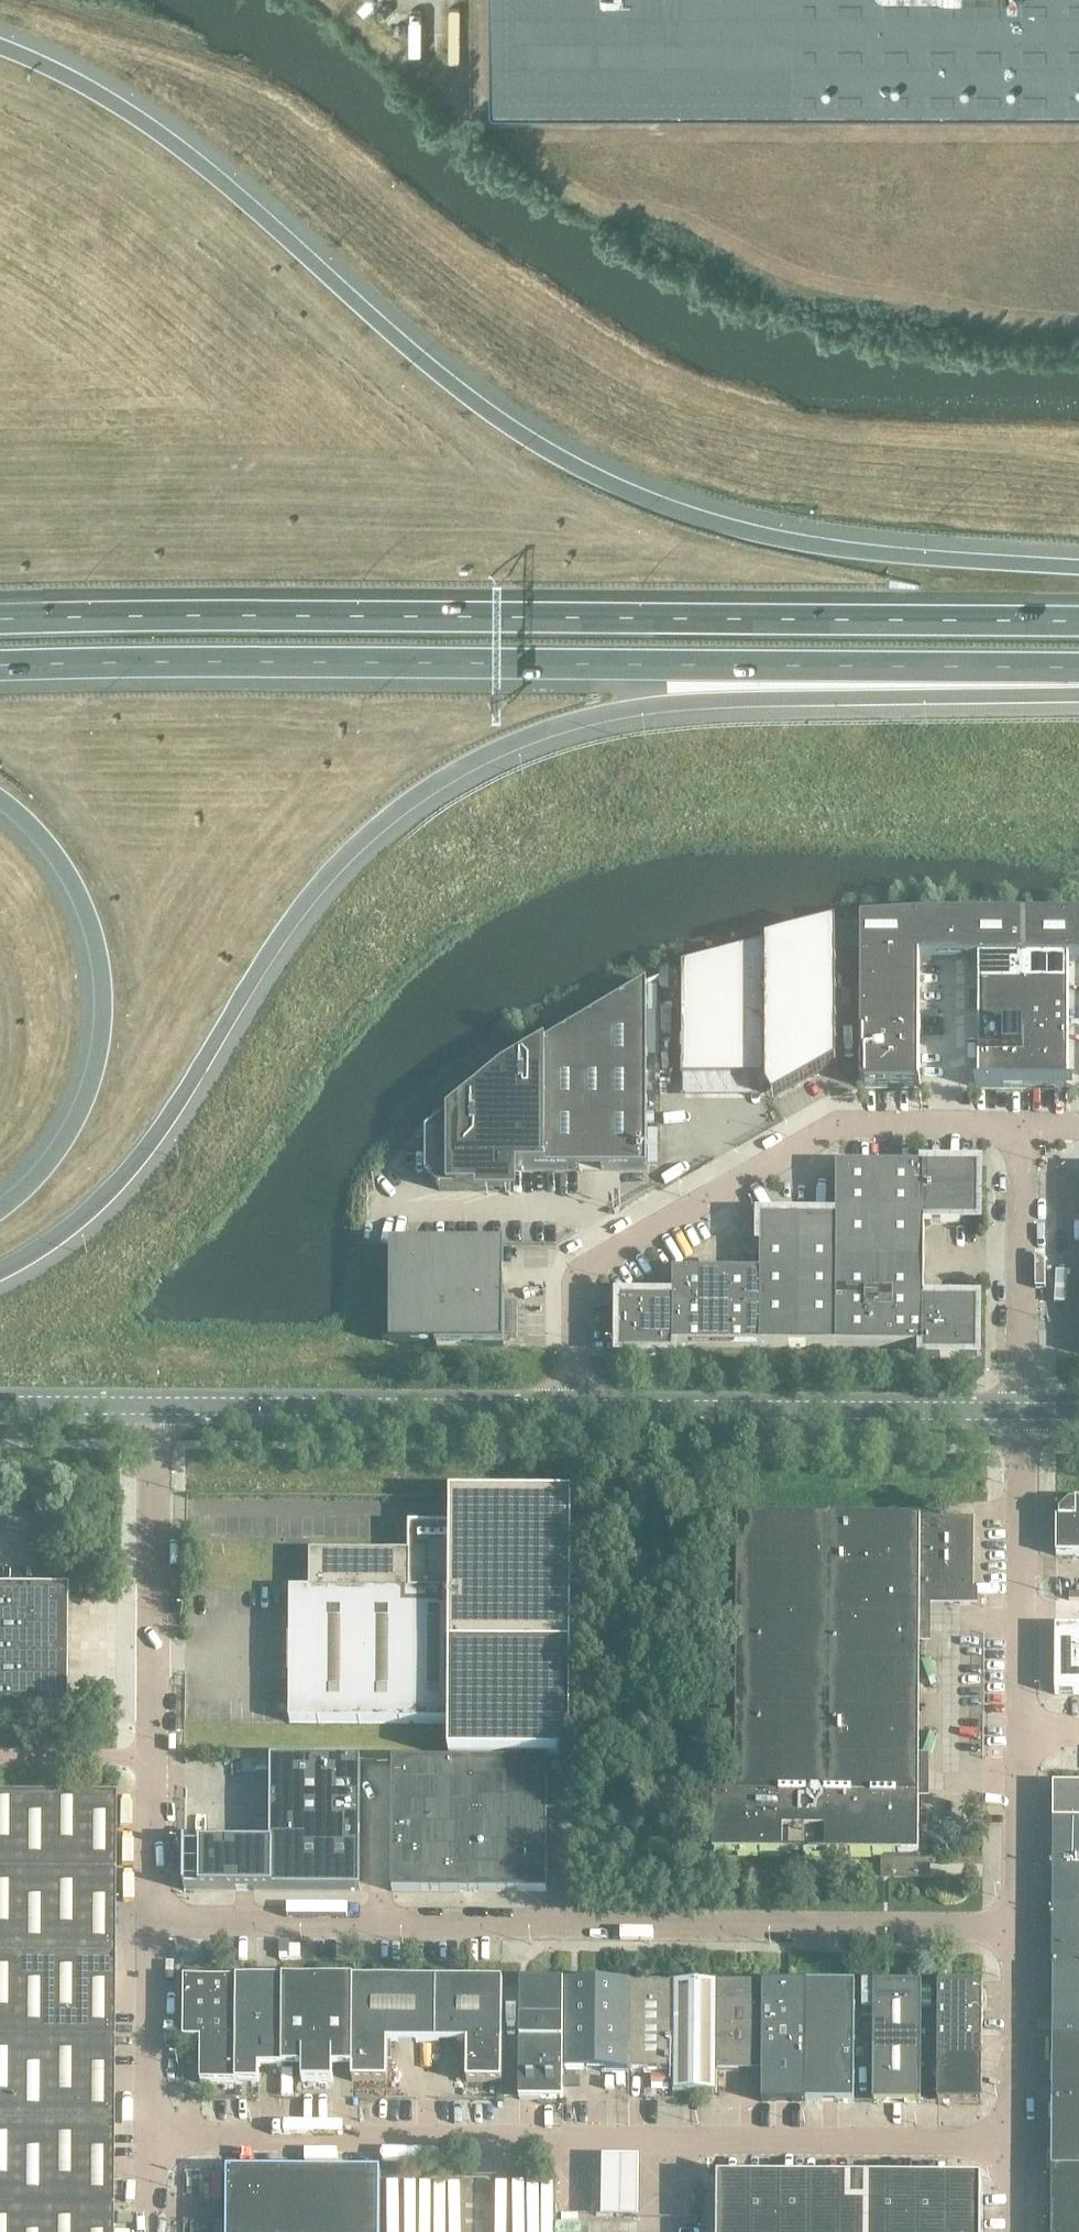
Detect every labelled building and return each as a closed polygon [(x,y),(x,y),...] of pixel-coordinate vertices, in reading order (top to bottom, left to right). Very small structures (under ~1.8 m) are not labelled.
[(493,57),(493,97),(493,98),(493,99),(494,100),(495,101),(497,101),(1078,101),(1078,0),(493,0),(493,57)] [(860,961),(920,961),(920,963),(950,963),(950,921),(931,921),(860,926),(860,961)] [(950,963),(979,963),(979,961),(1024,961),(1024,921),(950,921),(950,963)] [(1069,961),(1069,963),(1078,963),(1078,921),(1024,921),(1024,961),(1069,961)] [(836,1067),(836,927),(682,969),(682,1079),(766,1079),(766,1092),(767,1092),(773,1103),(836,1067)] [(860,986),(920,986),(920,963),(920,961),(860,961),(860,986)] [(979,986),(1024,986),(1024,961),(979,961),(979,963),(979,986)] [(1024,986),(1069,986),(1069,963),(1069,961),(1024,961),(1024,986)] [(439,1191),(511,1190),(511,1169),(579,1169),(601,1169),(647,1169),(647,1079),(647,1059),(647,985),(646,985),(503,1070),(426,1133),(426,1178),(439,1191)] [(860,1012),(920,1012),(920,986),(860,986),(860,1012)] [(979,1012),(1024,1012),(1024,986),(979,986),(979,1012)] [(1024,1012),(1069,1012),(1069,986),(1024,986),(1024,1012)] [(860,1037),(920,1037),(920,1012),(860,1012),(860,1037)] [(979,1037),(1024,1037),(1024,1012),(979,1012),(979,1037)] [(1024,1037),(1069,1037),(1069,1012),(1024,1012),(1024,1037)] [(860,1084),(920,1084),(920,1037),(860,1037),(860,1084)] [(979,1037),(979,1062),(1024,1062),(1024,1037),(979,1037)] [(1024,1062),(1069,1062),(1069,1037),(1024,1037),(1024,1062)] [(979,1062),(979,1088),(1024,1088),(1024,1062),(979,1062)] [(1024,1062),(1024,1088),(1069,1088),(1069,1062),(1024,1062)] [(978,1222),(978,1168),(837,1167),(837,1220),(836,1254),(924,1255),(924,1222),(978,1222)] [(836,1347),(836,1254),(837,1220),(761,1219),(761,1274),(760,1347),(836,1347)] [(504,1304),(504,1245),(390,1244),(390,1304),(382,1304),(382,1338),(403,1338),(403,1345),(479,1345),(504,1345),(504,1339),(517,1339),(517,1304),(504,1304)] [(977,1357),(978,1302),(924,1302),(924,1255),(836,1254),(836,1347),(923,1348),(923,1356),(977,1357)] [(760,1347),(761,1274),(673,1273),(673,1300),(645,1301),(620,1300),(619,1355),(674,1355),(674,1346),(760,1347)] [(572,1651),(573,1499),(451,1498),(451,1526),(409,1526),(409,1554),(310,1554),(310,1581),(307,1581),(307,1591),(290,1591),(289,1723),(450,1724),(450,1650),(572,1651)] [(1075,1501),(1075,1504),(1060,1504),(1059,1504),(1059,1520),(1057,1520),(1056,1556),(1078,1556),(1078,1501),(1075,1501)] [(52,1521),(52,1511),(43,1511),(43,1521),(52,1521)] [(918,1856),(920,1597),(974,1597),(974,1522),(738,1521),(736,1795),(714,1795),(714,1855),(885,1856),(884,1863),(916,1863),(916,1856),(918,1856)] [(60,1596),(60,1592),(0,1592),(0,1715),(59,1715),(60,1596)] [(1056,1629),(1055,1694),(1078,1695),(1078,1629),(1056,1629)] [(360,1804),(361,1761),(271,1761),(271,1803),(360,1804)] [(469,1798),(470,1761),(392,1761),(392,1798),(469,1798)] [(547,1799),(547,1762),(470,1761),(469,1798),(547,1799)] [(1054,1787),(1053,1972),(1078,1972),(1078,1787),(1054,1787)] [(115,1796),(0,1795),(0,1956),(114,1957),(115,1796)] [(469,1835),(469,1798),(392,1798),(392,1834),(469,1835)] [(547,1835),(547,1799),(469,1798),(469,1835),(547,1835)] [(360,1846),(360,1804),(271,1803),(271,1846),(360,1846)] [(469,1891),(469,1835),(392,1834),(391,1891),(469,1891)] [(546,1892),(547,1835),(469,1835),(469,1891),(546,1892)] [(360,1891),(360,1846),(271,1846),(184,1845),(184,1890),(360,1891)] [(114,1957),(0,1956),(0,2040),(113,2040),(114,1957)] [(1053,1972),(1053,2038),(1078,2038),(1078,1972),(1053,1972)] [(236,2084),(237,1979),(184,1979),(183,2041),(201,2041),(201,2084),(236,2084)] [(284,2068),(285,1980),(237,1979),(236,2084),(259,2084),(259,2068),(284,2068)] [(353,2069),(353,1980),(285,1980),(284,2068),(302,2068),(302,2084),(333,2084),(333,2069),(353,2069)] [(436,2042),(437,1981),(353,1980),(353,2069),(352,2081),(388,2082),(388,2042),(436,2042)] [(502,2082),(503,1981),(437,1981),(436,2042),(467,2043),(467,2082),(502,2082)] [(563,2100),(563,2070),(564,1981),(520,1981),(519,2099),(563,2100)] [(629,2070),(630,1982),(564,1981),(563,2070),(629,2070)] [(674,2070),(674,1982),(630,1982),(629,2070),(673,2071),(674,2070)] [(717,2093),(717,2071),(718,1983),(674,1982),(674,2070),(673,2071),(673,2092),(717,2093)] [(762,2072),(763,1983),(718,1983),(717,2071),(762,2072)] [(806,2102),(807,1984),(763,1983),(762,2072),(762,2102),(806,2102)] [(854,2102),(855,1984),(807,1984),(806,2102),(854,2102)] [(921,2103),(922,1984),(874,1984),(873,2103),(921,2103)] [(982,2103),(982,2036),(982,1985),(939,1984),(938,2103),(982,2103)] [(1053,2038),(1052,2104),(1078,2104),(1078,2038),(1053,2038)] [(113,2040),(0,2040),(0,2123),(113,2124),(113,2040)] [(1052,2104),(1052,2170),(1078,2170),(1078,2104),(1052,2104)] [(113,2124),(0,2123),(0,2207),(112,2208),(113,2124)] [(640,2159),(603,2159),(603,2184),(602,2219),(639,2219),(639,2185),(640,2159)] [(1052,2170),(1052,2231),(1078,2231),(1078,2170),(1052,2170)] [(381,2175),(381,2174),(228,2173),(227,2231),(380,2231),(381,2175)] [(981,2199),(981,2181),(718,2180),(718,2231),(981,2231),(981,2199)] [(434,2200),(386,2199),(386,2231),(434,2231),(434,2200)] [(112,2213),(112,2208),(0,2207),(0,2231),(112,2231),(112,2213)]
